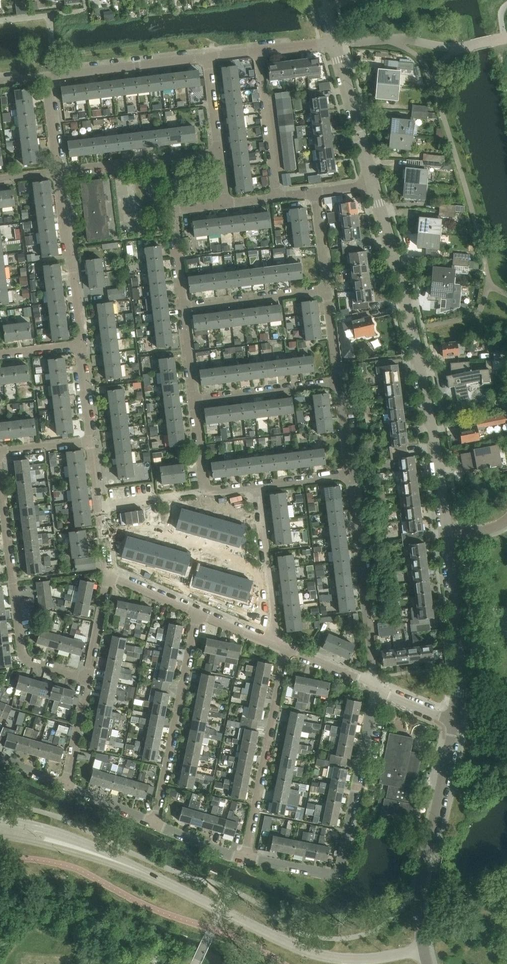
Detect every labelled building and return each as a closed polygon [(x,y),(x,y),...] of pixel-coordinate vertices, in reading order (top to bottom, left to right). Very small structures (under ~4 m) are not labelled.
[(305,60),(307,76),(320,74),(318,58),(305,60)] [(307,76),(305,60),(293,61),(295,77),(307,76)] [(293,61),(280,63),(282,79),(295,77),(293,61)] [(398,69),(413,70),(414,64),(398,62),(398,69)] [(282,79),(280,63),(267,64),(270,81),(282,79)] [(221,68),(223,81),(238,79),(236,66),(221,68)] [(185,72),(187,87),(200,86),(198,71),(185,72)] [(378,85),(398,86),(399,73),(379,71),(378,85)] [(173,74),(175,89),(187,87),(185,72),(173,74)] [(161,76),(163,91),(175,89),(173,74),(161,76)] [(148,77),(150,92),(163,91),(161,76),(148,77)] [(150,92),(148,77),(136,79),(138,94),(150,92)] [(123,80),(125,95),(138,94),(136,79),(123,80)] [(238,79),(223,81),(225,93),(240,91),(238,79)] [(123,80),(111,82),(113,97),(125,95),(123,80)] [(111,82),(99,83),(101,98),(113,97),(111,82)] [(99,83),(86,85),(88,100),(101,98),(99,83)] [(88,100),(86,85),(74,86),(76,101),(88,100)] [(398,86),(378,85),(377,99),(397,101),(398,86)] [(76,101),(74,86),(61,88),(63,103),(76,101)] [(15,91),(16,104),(32,102),(30,89),(15,91)] [(225,93),(226,106),(241,104),(240,91),(225,93)] [(309,99),(311,112),(327,110),(326,97),(309,99)] [(16,104),(18,116),(33,114),(32,102),(16,104)] [(226,106),(228,118),(243,116),(241,104),(226,106)] [(311,112),(313,125),(329,123),(327,110),(311,112)] [(35,126),(33,114),(18,116),(19,128),(35,126)] [(243,116),(228,118),(229,130),(244,129),(243,116)] [(392,134),(412,136),(417,137),(418,125),(413,124),(413,122),(393,120),(392,134)] [(329,123),(313,125),(314,137),(330,135),(329,123)] [(19,128),(21,140),(36,138),(35,126),(19,128)] [(180,128),(182,143),(196,142),(194,127),(180,128)] [(182,143),(180,128),(167,130),(169,145),(182,143)] [(244,129),(229,130),(231,143),(246,141),(244,129)] [(155,131),(157,146),(169,145),(167,130),(155,131)] [(155,131),(142,133),(144,148),(157,146),(155,131)] [(144,148),(142,133),(130,134),(132,149),(144,148)] [(118,136),(119,151),(132,149),(130,134),(118,136)] [(412,136),(392,134),(390,148),(410,150),(412,136)] [(314,137),(316,149),(332,147),(330,135),(314,137)] [(119,151),(118,136),(105,138),(107,152),(119,151)] [(21,140),(22,152),(38,150),(36,138),(21,140)] [(105,138),(93,139),(95,154),(107,152),(105,138)] [(93,139),(80,141),(82,156),(95,154),(93,139)] [(82,156),(80,141),(68,142),(69,157),(82,156)] [(231,143),(232,155),(247,153),(246,141),(231,143)] [(332,147),(316,149),(317,162),(333,160),(332,147)] [(38,150),(22,152),(24,166),(40,164),(38,150)] [(247,153),(232,155),(234,168),(249,166),(247,153)] [(425,161),(441,163),(442,156),(426,155),(425,161)] [(333,160),(317,162),(319,174),(335,172),(333,160)] [(405,183),(425,185),(427,168),(441,169),(441,163),(425,161),(421,161),(420,171),(407,169),(405,183)] [(234,168),(235,180),(250,178),(249,166),(234,168)] [(284,184),(292,184),(290,173),(283,174),(284,184)] [(250,178),(235,180),(237,193),(252,191),(250,178)] [(81,183),(88,241),(109,238),(107,223),(110,222),(109,218),(106,218),(104,200),(107,200),(106,195),(104,196),(102,180),(81,183)] [(33,183),(34,195),(50,193),(48,181),(33,183)] [(425,185),(405,183),(404,198),(407,198),(414,198),(414,200),(417,201),(417,202),(424,203),(424,199),(425,185)] [(2,208),(14,206),(12,191),(0,192),(0,194),(2,208)] [(50,193),(34,195),(36,208),(52,206),(50,193)] [(339,204),(341,217),(357,215),(356,202),(339,204)] [(439,211),(455,212),(456,205),(440,204),(439,211)] [(53,218),(52,206),(36,208),(38,220),(53,218)] [(290,210),(291,223),(306,221),(305,208),(290,210)] [(419,233),(439,235),(441,217),(455,218),(455,212),(439,211),(439,216),(434,216),(434,217),(431,217),(430,220),(420,219),(419,233)] [(256,214),(258,229),(271,228),(269,213),(256,214)] [(256,214),(243,216),(245,231),(258,229),(256,214)] [(359,227),(357,215),(341,217),(342,229),(359,227)] [(231,217),(233,232),(245,231),(243,216),(231,217)] [(274,218),(275,225),(283,224),(282,216),(274,218)] [(219,219),(221,234),(233,232),(231,217),(219,219)] [(53,218),(38,220),(39,233),(55,231),(53,218)] [(206,220),(208,235),(221,234),(219,219),(206,220)] [(208,235),(206,220),(192,222),(194,237),(208,235)] [(306,221),(291,223),(293,235),(308,233),(306,221)] [(341,242),(342,249),(357,247),(356,241),(360,240),(359,227),(342,229),(344,242),(341,242)] [(39,233),(41,245),(56,243),(55,231),(39,233)] [(308,233),(293,235),(294,248),(309,246),(308,233)] [(439,235),(419,233),(418,247),(426,248),(425,257),(430,258),(431,251),(437,252),(437,249),(438,249),(439,235)] [(56,243),(41,245),(42,258),(58,256),(56,243)] [(147,248),(149,260),(162,259),(160,246),(147,248)] [(357,247),(342,249),(342,254),(349,253),(351,267),(367,264),(365,251),(357,252),(357,247)] [(453,260),(469,262),(469,254),(453,253),(453,260)] [(212,257),(213,269),(215,268),(216,264),(220,264),(219,256),(212,257)] [(200,265),(200,258),(189,259),(189,266),(200,265)] [(86,260),(88,274),(103,273),(101,259),(86,260)] [(162,259),(149,260),(150,273),(163,271),(162,259)] [(43,266),(45,279),(61,277),(59,264),(43,266)] [(287,265),(289,280),(302,279),(300,264),(287,265)] [(351,267),(352,279),(369,277),(367,264),(351,267)] [(289,280),(287,265),(275,267),(277,282),(289,280)] [(432,282),(453,284),(454,270),(448,269),(448,267),(444,266),(444,269),(434,268),(432,282)] [(263,269),(265,284),(277,282),(275,267),(263,269)] [(265,284),(263,269),(250,270),(252,285),(265,284)] [(250,270),(238,272),(240,287),(252,285),(250,270)] [(150,273),(152,285),(165,284),(163,271),(150,273)] [(225,273),(227,288),(240,287),(238,272),(225,273)] [(103,273),(88,274),(90,289),(105,287),(103,273)] [(225,273),(213,275),(215,290),(227,288),(225,273)] [(201,276),(202,291),(215,290),(213,275),(201,276)] [(202,291),(201,276),(188,278),(190,293),(202,291)] [(61,277),(45,279),(46,291),(62,289),(61,277)] [(369,277),(352,279),(354,291),(370,289),(369,277)] [(453,284),(432,282),(431,296),(442,297),(441,299),(445,300),(445,297),(451,298),(453,284)] [(152,285),(153,298),(166,296),(165,284),(152,285)] [(107,290),(109,301),(125,299),(124,288),(107,290)] [(64,302),(62,289),(46,291),(48,303),(64,302)] [(370,289),(354,291),(355,299),(352,299),(353,304),(352,304),(353,310),(369,308),(368,302),(372,301),(370,289)] [(0,292),(0,305),(9,304),(7,291),(0,292)] [(166,296),(153,298),(154,310),(168,309),(166,296)] [(301,303),(303,316),(318,314),(316,301),(301,303)] [(448,307),(464,309),(465,303),(449,301),(448,307)] [(48,303),(49,316),(65,314),(64,302),(48,303)] [(97,304),(99,317),(114,315),(112,302),(97,304)] [(267,307),(269,322),(282,320),(280,305),(267,307)] [(23,308),(24,317),(32,316),(31,307),(23,308)] [(255,308),(257,323),(269,322),(267,307),(255,308)] [(243,310),(244,325),(257,323),(255,308),(243,310)] [(169,321),(168,309),(154,310),(156,322),(169,321)] [(244,325),(243,310),(230,312),(232,326),(244,325)] [(230,312),(218,313),(220,328),(232,326),(230,312)] [(218,313),(205,315),(207,330),(220,328),(218,313)] [(65,314),(49,316),(51,328),(67,326),(65,314)] [(318,314),(303,316),(304,328),(319,326),(318,314)] [(340,327),(342,327),(343,331),(353,329),(355,337),(366,335),(366,337),(375,335),(371,317),(353,321),(351,314),(338,318),(340,327)] [(99,317),(100,329),(115,327),(114,315),(99,317)] [(207,330),(205,315),(193,316),(194,331),(195,331),(196,336),(208,334),(207,330)] [(171,333),(169,321),(156,322),(157,335),(171,333)] [(16,325),(18,340),(31,338),(29,323),(16,325)] [(18,340),(16,325),(3,326),(5,342),(18,340)] [(67,326),(51,328),(52,341),(68,339),(67,326)] [(319,326),(304,328),(306,341),(321,339),(319,326)] [(100,329),(102,342),(117,340),(115,327),(100,329)] [(171,333),(157,335),(159,348),(172,346),(171,333)] [(495,352),(506,351),(506,349),(506,336),(494,338),(495,352)] [(117,340),(102,342),(103,354),(118,352),(117,340)] [(464,354),(462,341),(441,344),(443,357),(464,354)] [(360,352),(361,358),(373,356),(372,349),(360,352)] [(103,354),(105,367),(120,365),(118,352),(103,354)] [(494,360),(506,359),(506,352),(493,353),(494,360)] [(299,358),(301,373),(314,372),(312,357),(299,358)] [(48,360),(50,373),(65,371),(64,358),(48,360)] [(160,360),(162,372),(175,370),(174,358),(160,360)] [(299,358),(287,360),(288,375),(301,373),(299,358)] [(274,361),(276,376),(288,375),(287,360),(274,361)] [(383,373),(384,385),(399,383),(397,365),(392,365),(391,360),(375,361),(377,374),(383,373)] [(274,361),(262,363),(264,378),(276,376),(274,361)] [(458,396),(461,410),(471,408),(466,385),(481,382),(482,385),(483,385),(483,383),(490,382),(489,370),(492,370),(492,361),(485,361),(486,370),(476,370),(471,371),(471,370),(470,370),(469,362),(459,363),(450,363),(451,375),(446,376),(448,388),(449,388),(454,387),(456,396),(458,396)] [(249,364),(251,379),(264,378),(262,363),(249,364)] [(237,366),(239,381),(251,379),(249,364),(237,366)] [(15,367),(16,382),(29,381),(27,365),(15,367)] [(120,365),(105,367),(106,379),(121,377),(120,365)] [(237,366),(225,368),(226,382),(239,381),(237,366)] [(16,382),(15,367),(2,368),(4,384),(16,382)] [(212,369),(214,384),(226,382),(225,368),(212,369)] [(214,384),(212,369),(199,371),(201,386),(214,384)] [(162,372),(163,385),(177,383),(175,370),(162,372)] [(65,371),(50,373),(51,385),(67,383),(65,371)] [(51,385),(53,398),(68,396),(67,383),(51,385)] [(163,385),(164,397),(178,395),(177,383),(163,385)] [(399,383),(384,385),(386,398),(401,396),(399,383)] [(108,391),(109,404),(124,402),(123,389),(108,391)] [(313,395),(314,408),(329,406),(328,394),(313,395)] [(180,408),(178,395),(164,397),(166,409),(180,408)] [(53,398),(54,409),(70,407),(68,396),(53,398)] [(401,396),(386,398),(387,410),(402,408),(401,396)] [(279,400),(281,415),(294,413),(292,398),(279,400)] [(266,401),(268,416),(281,415),(279,400),(266,401)] [(266,401),(254,403),(256,418),(268,416),(266,401)] [(126,415),(124,402),(109,404),(111,417),(126,415)] [(242,404),(243,419),(256,418),(254,403),(242,404)] [(229,406),(231,421),(243,419),(242,404),(229,406)] [(229,406),(217,407),(219,422),(231,421),(229,406)] [(314,408),(316,421),(331,419),(329,406),(314,408)] [(70,407),(54,409),(56,421),(71,420),(70,407)] [(219,422),(217,407),(204,409),(206,424),(219,422)] [(166,409),(167,422),(181,420),(180,408),(166,409)] [(387,410),(389,422),(404,421),(402,408),(387,410)] [(127,427),(126,415),(111,417),(112,429),(127,427)] [(461,443),(479,439),(477,431),(485,429),(485,427),(506,423),(506,416),(476,421),(477,426),(459,429),(460,435),(459,436),(460,440),(461,441),(461,443)] [(21,421),(23,436),(36,435),(34,419),(21,421)] [(331,419),(316,421),(317,433),(332,431),(331,419)] [(71,420),(56,421),(57,435),(73,433),(71,420)] [(181,420),(167,422),(169,434),(183,433),(181,420)] [(21,421),(9,422),(11,438),(23,436),(21,421)] [(404,421),(389,422),(390,432),(386,433),(386,436),(390,435),(405,433),(404,421)] [(11,438),(9,422),(0,423),(0,439),(11,438)] [(129,439),(127,427),(112,429),(114,441),(129,439)] [(183,433),(169,434),(170,447),(185,445),(183,433)] [(407,446),(405,433),(390,435),(392,447),(390,447),(390,453),(406,452),(405,446),(407,446)] [(114,441),(116,454),(130,452),(129,439),(114,441)] [(476,468),(477,470),(489,468),(490,468),(490,467),(498,466),(496,453),(499,452),(497,445),(473,449),(473,452),(461,454),(464,470),(476,468)] [(310,451),(312,466),(325,464),(323,449),(310,451)] [(66,452),(68,465),(83,463),(82,450),(66,452)] [(312,466),(310,451),(298,452),(300,468),(312,466)] [(130,452),(116,454),(117,466),(132,464),(130,452)] [(286,454),(287,469),(300,468),(298,452),(286,454)] [(398,459),(400,471),(415,469),(413,456),(407,457),(406,452),(390,453),(391,460),(398,459)] [(286,454),(273,455),(275,471),(287,469),(286,454)] [(275,471),(273,455),(261,457),(263,472),(275,471)] [(249,458),(251,474),(263,472),(261,457),(249,458)] [(236,460),(238,475),(251,474),(249,458),(236,460)] [(33,470),(40,470),(46,469),(46,464),(44,464),(29,466),(28,459),(14,461),(16,472),(29,471),(33,470)] [(224,462),(226,477),(238,475),(236,460),(224,462)] [(226,477),(224,462),(211,463),(213,478),(226,477)] [(68,465),(69,477),(85,476),(83,463),(68,465)] [(132,464),(117,466),(119,479),(134,477),(132,464)] [(172,466),(174,483),(185,481),(183,465),(172,466)] [(174,483),(172,466),(160,468),(162,484),(174,483)] [(400,471),(401,483),(416,482),(415,469),(400,471)] [(16,472),(17,484),(31,482),(29,471),(16,472)] [(69,477),(71,490),(86,488),(85,476),(69,477)] [(18,495),(32,493),(36,493),(42,492),(42,488),(36,488),(31,488),(31,482),(17,484),(18,495)] [(401,483),(403,496),(418,494),(416,482),(401,483)] [(324,488),(326,501),(341,499),(339,486),(324,488)] [(88,500),(86,488),(71,490),(72,502),(88,500)] [(18,495),(20,507),(33,505),(32,493),(18,495)] [(270,495),(271,507),(286,506),(285,493),(270,495)] [(418,494),(403,496),(405,508),(419,506),(418,494)] [(326,501),(327,513),(342,512),(341,499),(326,501)] [(88,500),(72,502),(74,514),(89,512),(88,500)] [(20,507),(21,518),(45,515),(45,511),(34,512),(33,505),(20,507)] [(183,506),(177,528),(188,532),(194,510),(183,506)] [(286,506),(271,507),(273,520),(288,518),(286,506)] [(419,506),(405,508),(406,521),(421,519),(419,506)] [(194,510),(188,532),(198,534),(204,512),(194,510)] [(89,512),(74,514),(75,527),(91,525),(89,512)] [(204,512),(198,534),(208,537),(214,515),(204,512)] [(344,524),(342,512),(327,513),(329,526),(344,524)] [(21,518),(23,529),(36,528),(35,521),(46,520),(45,515),(21,518)] [(214,515),(208,537),(218,540),(224,518),(214,515)] [(224,518),(218,540),(227,543),(234,521),(224,518)] [(273,520),(275,533),(290,531),(288,518),(273,520)] [(402,534),(402,540),(418,538),(418,532),(422,532),(421,519),(406,521),(408,533),(402,534)] [(234,521),(227,543),(239,546),(245,524),(234,521)] [(345,536),(344,524),(329,526),(330,538),(345,536)] [(36,528),(23,529),(24,541),(48,538),(47,533),(41,534),(42,534),(37,535),(36,528)] [(69,532),(71,545),(86,543),(85,531),(69,532)] [(290,531),(275,533),(276,545),(291,543),(290,531)] [(129,534),(122,556),(134,559),(140,537),(129,534)] [(347,549),(345,536),(330,538),(332,551),(347,549)] [(140,537),(134,559),(144,562),(150,540),(140,537)] [(24,541),(25,552),(39,550),(38,543),(43,543),(49,542),(48,538),(24,541)] [(419,543),(418,538),(402,540),(403,546),(409,545),(411,557),(425,555),(424,543),(419,543)] [(150,540),(144,562),(154,565),(160,543),(150,540)] [(86,543),(71,545),(72,558),(88,556),(86,543)] [(160,543),(154,565),(163,568),(170,546),(160,543)] [(170,546),(163,568),(173,570),(179,548),(170,546)] [(179,548),(173,570),(185,574),(191,552),(179,548)] [(332,551),(333,563),(348,561),(347,549),(332,551)] [(39,550),(25,552),(27,563),(40,562),(39,550)] [(278,557),(279,570),(294,568),(293,555),(278,557)] [(411,557),(412,570),(427,568),(425,555),(411,557)] [(75,560),(76,571),(96,568),(94,558),(75,560)] [(333,563),(335,575),(350,573),(348,561),(333,563)] [(40,562),(27,563),(28,575),(42,573),(40,562)] [(198,571),(193,585),(203,588),(209,566),(198,563),(196,571),(198,571)] [(323,564),(316,565),(319,576),(325,575),(323,564)] [(209,566),(203,588),(211,591),(217,569),(209,566)] [(294,568),(279,570),(281,582),(296,580),(294,568)] [(412,570),(414,582),(428,581),(427,568),(412,570)] [(217,569),(211,591),(220,593),(226,571),(217,569)] [(226,571),(220,593),(229,595),(235,573),(226,571)] [(235,573),(229,595),(237,598),(243,576),(235,573)] [(350,573),(335,575),(336,587),(337,587),(351,586),(350,573)] [(243,576),(237,598),(247,600),(253,578),(243,576)] [(74,591),(92,594),(94,583),(80,580),(79,587),(67,585),(66,589),(74,591)] [(281,582),(282,595),(297,593),(296,580),(281,582)] [(37,582),(37,590),(50,588),(49,581),(37,582)] [(428,581),(414,582),(415,595),(430,593),(428,581)] [(337,587),(338,600),(353,598),(351,586),(337,587)] [(50,588),(37,590),(38,596),(51,595),(50,588)] [(92,594),(74,591),(71,602),(89,605),(92,594)] [(297,593),(282,595),(284,607),(299,605),(297,593)] [(415,595),(417,607),(431,605),(430,593),(415,595)] [(38,596),(39,603),(52,601),(51,595),(38,596)] [(353,598),(338,600),(340,613),(355,611),(353,598)] [(89,605),(71,602),(60,600),(59,605),(75,609),(74,614),(87,617),(89,605)] [(52,601),(39,603),(40,610),(53,609),(52,601)] [(119,626),(125,627),(129,604),(118,601),(115,615),(121,616),(119,626)] [(129,604),(125,627),(124,629),(128,630),(131,618),(138,619),(140,606),(129,604)] [(284,607),(285,620),(300,618),(299,605),(284,607)] [(431,605),(417,607),(418,619),(410,620),(411,626),(429,624),(428,619),(433,618),(431,605)] [(140,606),(138,619),(137,623),(141,624),(142,620),(149,621),(152,608),(140,606)] [(300,618),(285,620),(287,632),(302,630),(300,618)] [(36,643),(48,646),(55,624),(55,623),(49,621),(46,631),(40,630),(36,643)] [(378,624),(379,630),(394,628),(394,622),(378,624)] [(48,646),(59,649),(63,636),(56,634),(59,625),(55,624),(48,646)] [(163,634),(180,638),(183,626),(169,624),(168,629),(164,629),(163,634)] [(430,630),(429,624),(411,626),(412,633),(412,632),(417,632),(430,630)] [(394,628),(379,630),(379,636),(395,635),(394,628)] [(0,633),(0,645),(9,644),(7,632),(0,633)] [(407,648),(409,663),(421,662),(419,647),(417,632),(412,632),(414,647),(407,648)] [(166,640),(165,646),(178,649),(180,638),(163,634),(157,633),(156,639),(166,640)] [(322,648),(335,653),(341,640),(328,634),(322,648)] [(63,636),(59,649),(70,653),(73,639),(63,636)] [(110,647),(124,650),(134,652),(135,647),(125,645),(126,639),(113,636),(110,647)] [(73,639),(70,653),(81,656),(85,643),(73,639)] [(209,663),(213,664),(218,641),(206,639),(204,652),(211,654),(209,663)] [(341,640),(335,653),(348,659),(354,645),(341,640)] [(218,641),(213,664),(219,665),(220,661),(226,662),(229,643),(218,641)] [(229,643),(226,662),(237,665),(241,646),(229,643)] [(10,655),(9,644),(0,645),(0,656),(10,655)] [(419,647),(421,662),(433,660),(431,645),(419,647)] [(154,650),(153,656),(176,660),(178,649),(165,646),(164,652),(154,650)] [(108,659),(121,661),(124,650),(110,647),(108,659)] [(394,650),(396,665),(409,663),(407,648),(394,650)] [(396,665),(394,650),(381,651),(383,666),(396,665)] [(11,666),(10,655),(0,656),(0,668),(11,666)] [(160,669),(174,671),(176,660),(153,656),(152,661),(161,663),(160,669)] [(106,670),(123,673),(124,668),(120,667),(121,661),(108,659),(106,670)] [(246,671),(269,676),(271,664),(258,661),(257,667),(247,665),(245,671),(246,671)] [(153,679),(152,685),(168,688),(169,682),(171,683),(174,671),(160,669),(158,680),(153,679)] [(104,681),(117,684),(118,678),(129,680),(130,674),(123,673),(106,670),(104,681)] [(253,684),(267,687),(269,676),(246,671),(246,675),(255,677),(253,684)] [(199,685),(222,690),(223,685),(214,683),(215,676),(202,674),(199,685)] [(27,692),(31,679),(19,675),(16,688),(21,690),(20,695),(21,695),(20,700),(24,702),(27,692)] [(297,701),(303,702),(307,679),(296,676),(291,697),(298,698),(297,701)] [(29,704),(35,705),(42,682),(31,679),(27,692),(32,693),(29,704)] [(316,694),(318,681),(307,679),(303,702),(302,705),(305,706),(305,702),(308,703),(310,693),(316,694)] [(115,695),(118,696),(125,697),(125,693),(115,691),(117,684),(104,681),(101,692),(115,695)] [(318,681),(316,694),(327,697),(330,683),(318,681)] [(42,682),(35,705),(40,707),(43,697),(49,698),(53,685),(42,682)] [(242,688),(241,693),(265,698),(267,687),(253,684),(252,690),(242,688)] [(64,688),(53,685),(49,698),(55,700),(52,710),(57,712),(60,701),(64,688)] [(149,698),(150,702),(167,705),(169,694),(167,693),(168,688),(152,685),(150,697),(149,698)] [(199,685),(197,697),(210,699),(212,693),(221,695),(222,690),(199,685)] [(64,688),(60,701),(71,705),(75,692),(64,688)] [(0,717),(0,716),(7,719),(12,707),(0,702),(4,693),(0,691),(0,717)] [(115,695),(101,692),(99,704),(112,706),(115,695)] [(250,701),(249,707),(262,709),(265,698),(241,693),(240,699),(250,701)] [(195,708),(218,712),(219,708),(209,706),(210,699),(197,697),(195,708)] [(335,709),(358,713),(360,702),(347,699),(346,706),(336,704),(335,709)] [(152,708),(151,714),(165,716),(167,705),(150,702),(144,701),(143,706),(152,708)] [(97,715),(115,718),(120,719),(121,714),(111,712),(112,706),(99,704),(97,715)] [(241,723),(259,726),(262,709),(249,707),(247,718),(242,717),(241,723)] [(192,719),(206,722),(207,715),(217,717),(218,712),(195,708),(192,719)] [(12,709),(11,713),(19,715),(16,723),(23,725),(26,713),(12,709)] [(358,713),(335,709),(334,714),(344,716),(343,722),(356,725),(358,713)] [(288,723),(312,728),(313,723),(307,722),(303,721),(304,714),(291,712),(288,723)] [(139,723),(145,724),(162,728),(165,716),(151,714),(150,720),(140,718),(139,723)] [(97,715),(94,726),(108,729),(109,723),(114,724),(115,718),(97,715)] [(190,730),(213,735),(214,730),(209,729),(209,728),(205,727),(206,722),(192,719),(190,730)] [(330,731),(354,736),(356,725),(343,722),(341,728),(332,726),(330,731)] [(238,740),(256,743),(259,726),(241,723),(240,729),(238,740)] [(286,734),(299,737),(301,731),(311,733),(312,728),(288,723),(286,734)] [(148,729),(147,736),(160,739),(162,728),(145,724),(145,728),(148,729)] [(57,731),(67,734),(69,728),(59,725),(57,731)] [(92,737),(110,740),(116,742),(117,737),(111,736),(112,729),(108,729),(94,726),(92,737)] [(15,750),(19,736),(20,732),(3,727),(0,735),(0,740),(5,742),(4,746),(15,750)] [(23,738),(19,736),(15,750),(26,753),(33,730),(33,729),(26,727),(23,738)] [(26,753),(38,756),(41,743),(34,741),(37,731),(33,730),(26,753)] [(214,735),(213,735),(190,730),(188,741),(201,744),(203,737),(213,739),(214,735)] [(335,744),(338,744),(351,747),(354,736),(330,731),(330,736),(336,737),(335,744)] [(416,753),(410,752),(413,738),(389,733),(379,784),(389,786),(386,799),(384,798),(381,813),(410,819),(413,804),(410,804),(411,799),(412,799),(415,783),(414,783),(418,761),(420,761),(421,754),(416,753)] [(284,746),(307,750),(308,746),(298,744),(299,737),(286,734),(284,746)] [(38,756),(49,759),(52,746),(55,736),(50,735),(49,741),(42,739),(41,743),(38,756)] [(145,747),(158,750),(160,739),(147,736),(145,747)] [(110,740),(92,737),(90,749),(103,751),(105,744),(109,744),(110,740)] [(256,743),(238,740),(233,739),(232,742),(238,744),(237,751),(240,751),(240,752),(253,755),(256,743)] [(188,741),(186,753),(199,755),(201,744),(188,741)] [(330,761),(346,764),(347,758),(349,758),(351,747),(338,744),(336,756),(331,755),(330,761)] [(52,746),(49,759),(60,762),(63,749),(52,746)] [(284,746),(282,757),(295,759),(296,752),(306,754),(307,750),(284,746)] [(158,750),(145,747),(141,747),(140,747),(139,752),(143,753),(142,759),(156,762),(158,750)] [(228,761),(233,762),(251,766),(253,755),(240,752),(239,758),(229,756),(228,761)] [(183,764),(197,766),(198,759),(208,761),(209,757),(199,755),(186,753),(183,764)] [(279,768),(302,773),(303,768),(294,766),(295,759),(282,757),(279,768)] [(89,783),(101,786),(107,762),(102,761),(99,771),(93,770),(89,783)] [(326,777),(331,778),(345,781),(347,769),(345,769),(346,764),(330,761),(329,766),(326,777)] [(101,786),(112,789),(116,772),(111,770),(113,764),(107,762),(101,786)] [(236,774),(249,777),(251,766),(233,762),(232,767),(237,768),(236,774)] [(197,766),(183,764),(181,775),(199,779),(204,780),(205,775),(195,773),(197,766)] [(116,772),(112,789),(123,792),(129,769),(124,767),(122,773),(116,772)] [(277,779),(290,782),(292,774),(302,776),(302,773),(279,768),(277,779)] [(123,792),(134,795),(138,782),(131,781),(134,770),(129,769),(123,792)] [(138,782),(134,795),(145,798),(149,785),(143,784),(146,774),(140,772),(138,782)] [(236,774),(233,785),(247,788),(249,777),(236,774)] [(199,779),(181,775),(179,786),(192,789),(193,783),(198,784),(199,779)] [(320,782),(319,788),(342,792),(345,781),(331,778),(330,783),(320,782)] [(277,779),(275,791),(298,795),(299,791),(289,789),(290,782),(277,779)] [(247,788),(233,785),(224,783),(223,788),(228,789),(228,796),(244,800),(247,788)] [(328,794),(327,801),(340,803),(342,792),(319,788),(318,793),(328,794)] [(273,802),(286,804),(287,797),(297,799),(298,795),(275,791),(273,802)] [(188,809),(182,807),(178,820),(190,824),(196,801),(198,795),(192,794),(188,809)] [(196,801),(190,824),(201,827),(204,814),(205,811),(199,809),(201,802),(196,801)] [(315,810),(338,814),(340,803),(327,801),(326,806),(316,804),(315,810)] [(286,804),(273,802),(270,813),(284,816),(285,809),(297,812),(298,807),(286,804)] [(201,827),(212,830),(218,807),(213,805),(210,815),(204,814),(201,827)] [(212,830),(223,833),(226,820),(220,818),(222,814),(223,808),(218,807),(212,830)] [(235,812),(229,810),(227,820),(226,820),(223,833),(234,836),(238,823),(239,817),(233,816),(235,812)] [(338,814),(315,810),(314,815),(323,817),(322,824),(336,826),(338,814)] [(293,854),(304,856),(309,832),(303,831),(301,842),(295,841),(293,854)] [(309,832),(304,856),(315,858),(318,845),(312,844),(314,833),(309,832)] [(320,835),(318,845),(315,858),(327,861),(329,848),(323,846),(325,840),(324,840),(325,836),(320,835)] [(270,850),(281,852),(284,838),(273,836),(270,850)] [(284,838),(281,852),(293,854),(295,841),(284,838)]
